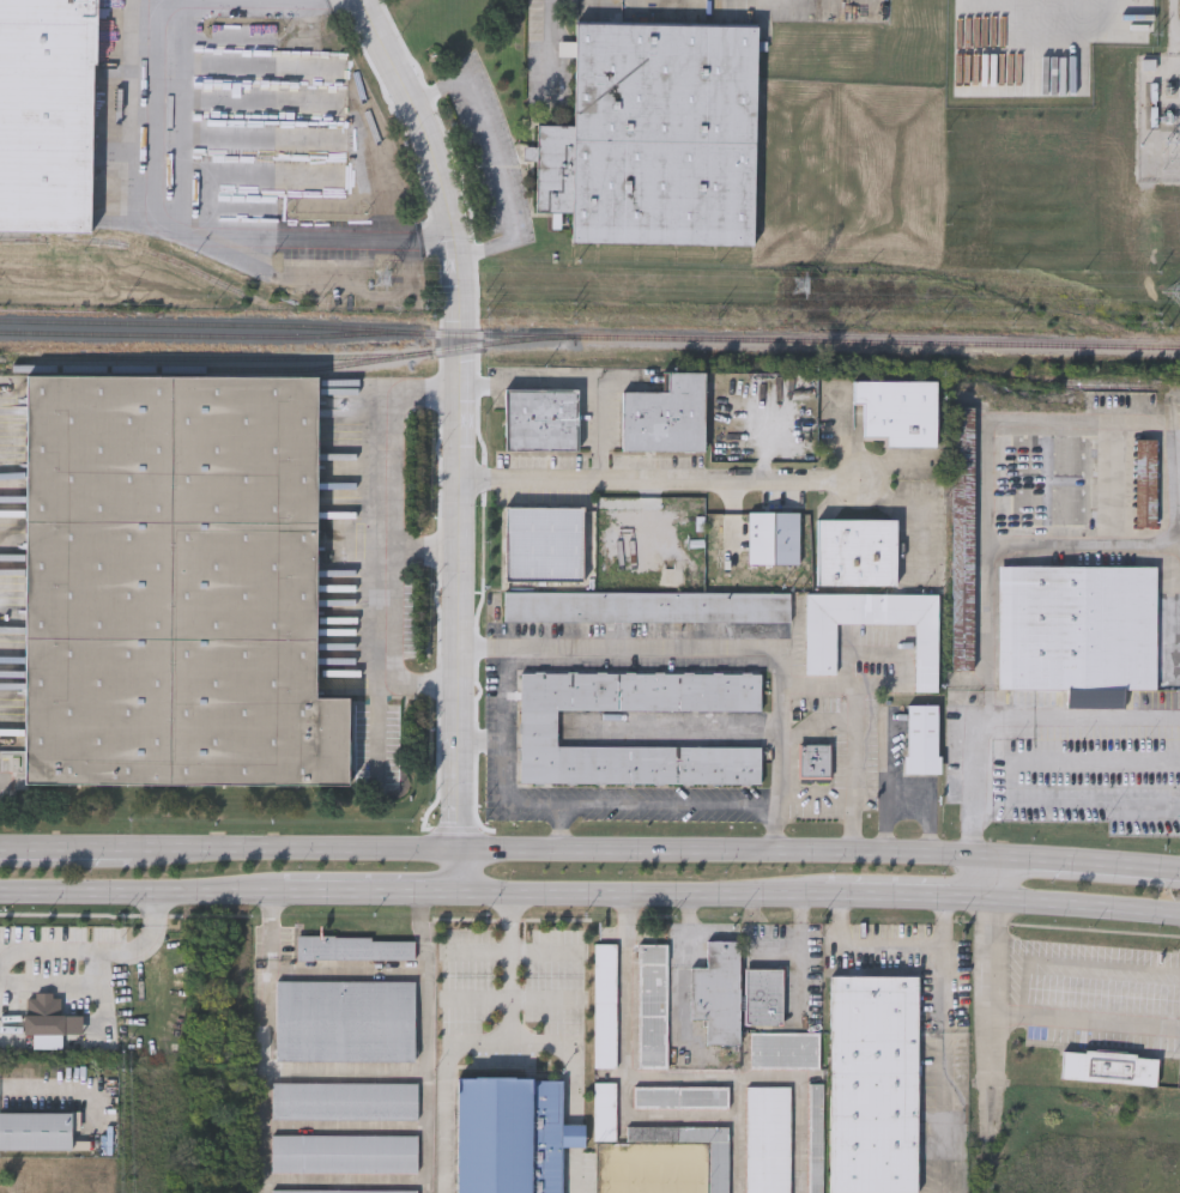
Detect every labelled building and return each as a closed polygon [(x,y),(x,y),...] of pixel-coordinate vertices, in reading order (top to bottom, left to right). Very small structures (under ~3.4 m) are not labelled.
[(89,225),(92,0),(0,0),(0,224),(89,225)] [(756,24),(752,243),(571,241),(573,210),(535,210),(537,122),(574,122),(575,22),(756,24)] [(224,225),(252,225),(252,202),(238,202),(238,196),(224,196),(224,225)] [(703,449),(621,449),(622,389),(661,389),(661,369),(703,370),(703,449)] [(28,376),(23,786),(347,788),(349,702),(315,702),(319,380),(28,376)] [(936,380),(936,446),(884,446),(884,436),(864,436),(864,402),(853,402),(853,380),(936,380)] [(576,449),(504,448),(504,386),(576,387),(576,449)] [(973,581),(952,581),(952,405),(973,405),(973,581)] [(1136,437),(1155,437),(1155,523),(1136,523),(1136,437)] [(506,503),(583,503),(583,580),(506,579),(506,503)] [(816,582),(816,517),(895,517),(895,582),(816,582)] [(1156,565),(1155,705),(1066,704),(1066,688),(997,688),(998,563),(1156,565)] [(789,589),(789,619),(504,619),(504,589),(789,589)] [(805,672),(806,592),(936,592),(936,689),(914,689),(914,622),(835,622),(835,672),(805,672)] [(760,781),(520,781),(520,670),(761,671),(761,709),(557,708),(557,744),(761,744),(760,781)] [(938,769),(906,769),(906,702),(938,702),(938,769)] [(830,741),(830,777),(799,777),(799,741),(830,741)] [(485,940),(485,932),(447,932),(447,940),(485,940)] [(297,957),(297,935),(414,937),(414,958),(297,957)] [(739,939),(739,1043),(707,1043),(707,1017),(691,1017),(691,965),(708,965),(708,939),(739,939)] [(617,941),(617,1067),(594,1067),(594,941),(617,941)] [(668,943),(667,1066),(639,1065),(640,941),(668,943)] [(783,967),(783,1023),(745,1023),(745,967),(783,967)] [(919,974),(915,1192),(827,1192),(830,974),(919,974)] [(414,1058),(276,1058),(276,979),(414,979),(414,1058)] [(819,1030),(819,1067),(750,1067),(750,1030),(819,1030)] [(1061,1076),(1064,1046),(1158,1054),(1156,1084),(1061,1076)] [(272,1116),(272,1080),(417,1080),(417,1116),(272,1116)] [(593,1141),(593,1080),(616,1080),(616,1141),(593,1141)] [(791,1085),(790,1192),(747,1192),(748,1084),(791,1085)] [(728,1085),(728,1106),(634,1106),(634,1085),(728,1085)] [(71,1149),(0,1149),(0,1110),(71,1110),(71,1149)] [(728,1125),(728,1192),(710,1192),(710,1141),(627,1141),(627,1125),(728,1125)] [(823,1132),(823,1192),(810,1192),(810,1132),(823,1132)] [(271,1170),(271,1133),(417,1133),(417,1170),(271,1170)]
